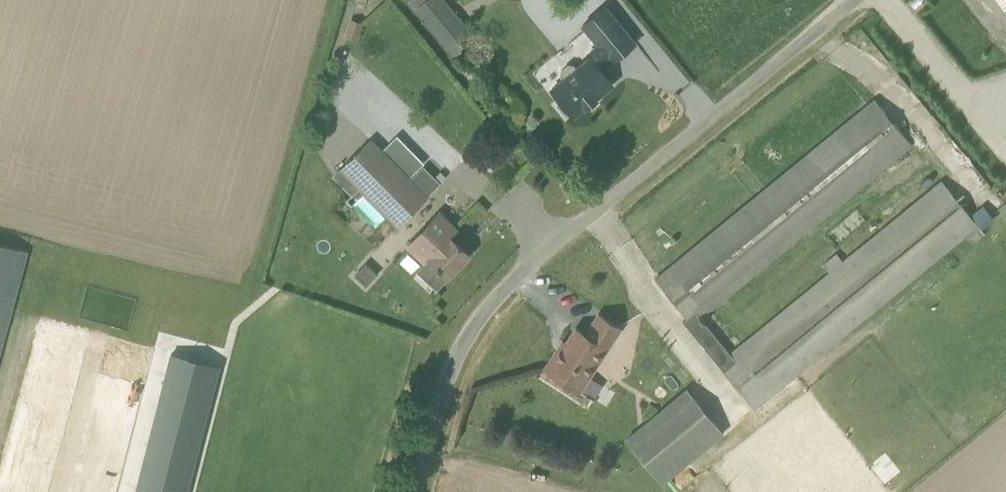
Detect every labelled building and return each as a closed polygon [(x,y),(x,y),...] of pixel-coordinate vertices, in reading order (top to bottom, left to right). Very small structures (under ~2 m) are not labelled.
[(444,44),(456,57),(462,52),(451,38),(465,27),(443,0),(410,0),(409,1),(415,8),(444,44)] [(582,25),(599,45),(587,55),(589,58),(590,57),(598,66),(608,57),(613,62),(635,44),(604,7),(582,25)] [(563,80),(551,90),(573,117),(585,106),(587,108),(597,100),(595,98),(613,84),(598,66),(590,57),(589,58),(577,68),(574,64),(567,65),(561,70),(561,76),(563,80)] [(702,318),(912,145),(875,100),(656,279),(688,318),(684,321),(754,408),(964,236),(972,245),(985,234),(977,225),(942,182),(843,264),(835,254),(822,264),(830,274),(732,355),(702,318)] [(359,189),(397,228),(428,197),(427,196),(447,177),(440,171),(434,177),(423,166),(411,178),(371,138),(333,175),(352,196),(359,189)] [(417,271),(437,289),(469,255),(450,236),(456,230),(438,213),(408,245),(425,262),(417,271)] [(27,251),(0,243),(0,349),(27,251)] [(619,327),(598,314),(585,334),(576,328),(560,352),(557,350),(545,368),(579,389),(595,399),(604,385),(588,375),(619,327)] [(136,491),(186,491),(218,369),(171,356),(136,491)] [(662,483),(724,433),(688,389),(627,440),(662,483)]
